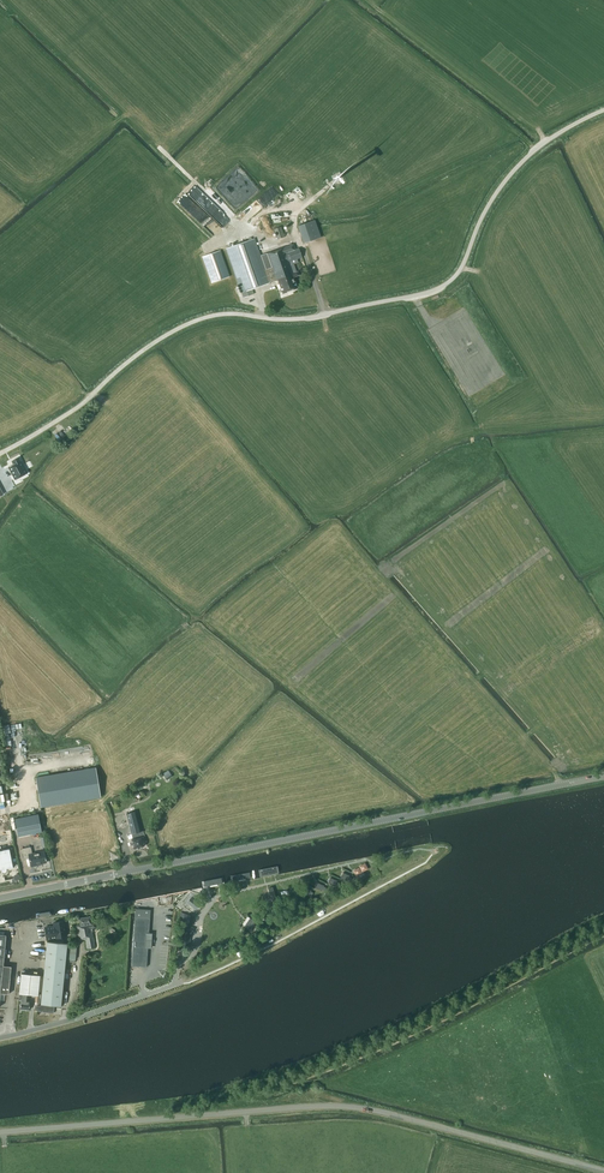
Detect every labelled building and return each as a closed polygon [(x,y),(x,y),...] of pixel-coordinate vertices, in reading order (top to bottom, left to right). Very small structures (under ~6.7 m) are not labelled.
[(263,201),(266,204),(279,192),(274,186),(265,194),(267,197),(263,201)] [(262,217),(264,222),(271,219),(268,214),(262,217)] [(315,220),(299,226),(305,243),(321,238),(315,220)] [(277,239),(285,237),(281,226),(274,229),(277,239)] [(260,256),(254,238),(225,248),(241,292),(243,298),(253,294),(251,289),(270,282),(277,280),(278,280),(281,287),(282,287),(283,292),(284,292),(285,292),(295,289),(295,288),(296,287),(294,282),(295,281),(293,277),(299,275),(298,271),(293,273),(289,262),(302,257),(299,248),(295,249),(293,244),(260,256)] [(229,276),(220,250),(202,256),(211,282),(229,276)] [(56,434),(59,440),(66,436),(62,430),(56,434)] [(12,465),(8,467),(15,479),(27,473),(28,473),(21,460),(20,461),(19,457),(12,461),(14,464),(12,465)] [(96,767),(36,777),(41,807),(101,797),(96,767)] [(163,773),(167,780),(173,776),(168,770),(163,773)] [(133,847),(133,848),(134,849),(135,849),(136,849),(137,848),(140,848),(143,847),(144,846),(143,840),(143,839),(143,837),(142,837),(142,836),(141,836),(140,831),(135,809),(126,812),(131,834),(132,833),(133,838),(131,838),(132,842),(131,842),(132,845),(133,845),(133,846),(133,847)] [(38,814),(15,818),(18,836),(42,831),(38,814)] [(38,865),(38,864),(47,862),(46,860),(47,860),(46,858),(44,851),(32,854),(31,847),(21,849),(23,859),(30,858),(31,866),(38,865)] [(0,851),(0,870),(1,870),(1,871),(2,871),(3,872),(4,872),(5,872),(5,871),(6,871),(6,870),(6,869),(13,867),(9,849),(0,851)] [(360,866),(361,868),(359,868),(354,871),(356,876),(362,873),(361,872),(362,871),(368,868),(365,863),(360,866)] [(222,877),(223,883),(251,878),(250,872),(222,877)] [(341,878),(347,881),(350,875),(343,872),(341,878)] [(222,877),(193,882),(194,888),(202,887),(203,888),(223,883),(222,877)] [(337,881),(330,877),(328,883),(335,886),(337,881)] [(166,894),(194,888),(193,882),(165,888),(166,894)] [(315,887),(322,891),(324,885),(317,882),(315,887)] [(267,904),(277,901),(273,887),(268,888),(271,898),(265,900),(267,904)] [(309,895),(311,890),(304,887),(302,892),(309,895)] [(138,899),(166,894),(165,888),(137,894),(138,899)] [(188,902),(196,908),(199,904),(191,898),(188,902)] [(144,914),(150,915),(151,909),(135,908),(132,966),(147,967),(148,948),(151,948),(152,933),(149,933),(150,918),(144,918),(144,914)] [(192,922),(194,916),(187,915),(182,944),(189,945),(191,935),(189,935),(190,931),(193,932),(194,927),(191,926),(192,922)] [(81,925),(77,926),(79,940),(86,939),(87,949),(96,947),(92,928),(95,928),(95,923),(92,924),(90,916),(80,918),(81,925)] [(245,925),(251,930),(256,922),(250,918),(245,925)] [(52,927),(45,928),(47,940),(66,937),(63,920),(53,922),(55,928),(52,929),(52,927)] [(0,993),(8,994),(10,967),(3,966),(4,954),(6,954),(7,950),(5,950),(6,935),(0,934),(0,996),(0,993)] [(67,943),(47,941),(41,1004),(38,1004),(39,995),(38,995),(40,975),(21,974),(19,993),(19,1000),(21,1000),(20,1009),(29,1010),(30,1001),(27,1001),(28,994),(36,995),(35,1009),(38,1011),(53,1012),(54,1006),(61,1007),(67,943)] [(69,947),(68,946),(68,959),(68,961),(75,962),(75,959),(76,959),(76,947),(76,944),(69,944),(69,947)]
